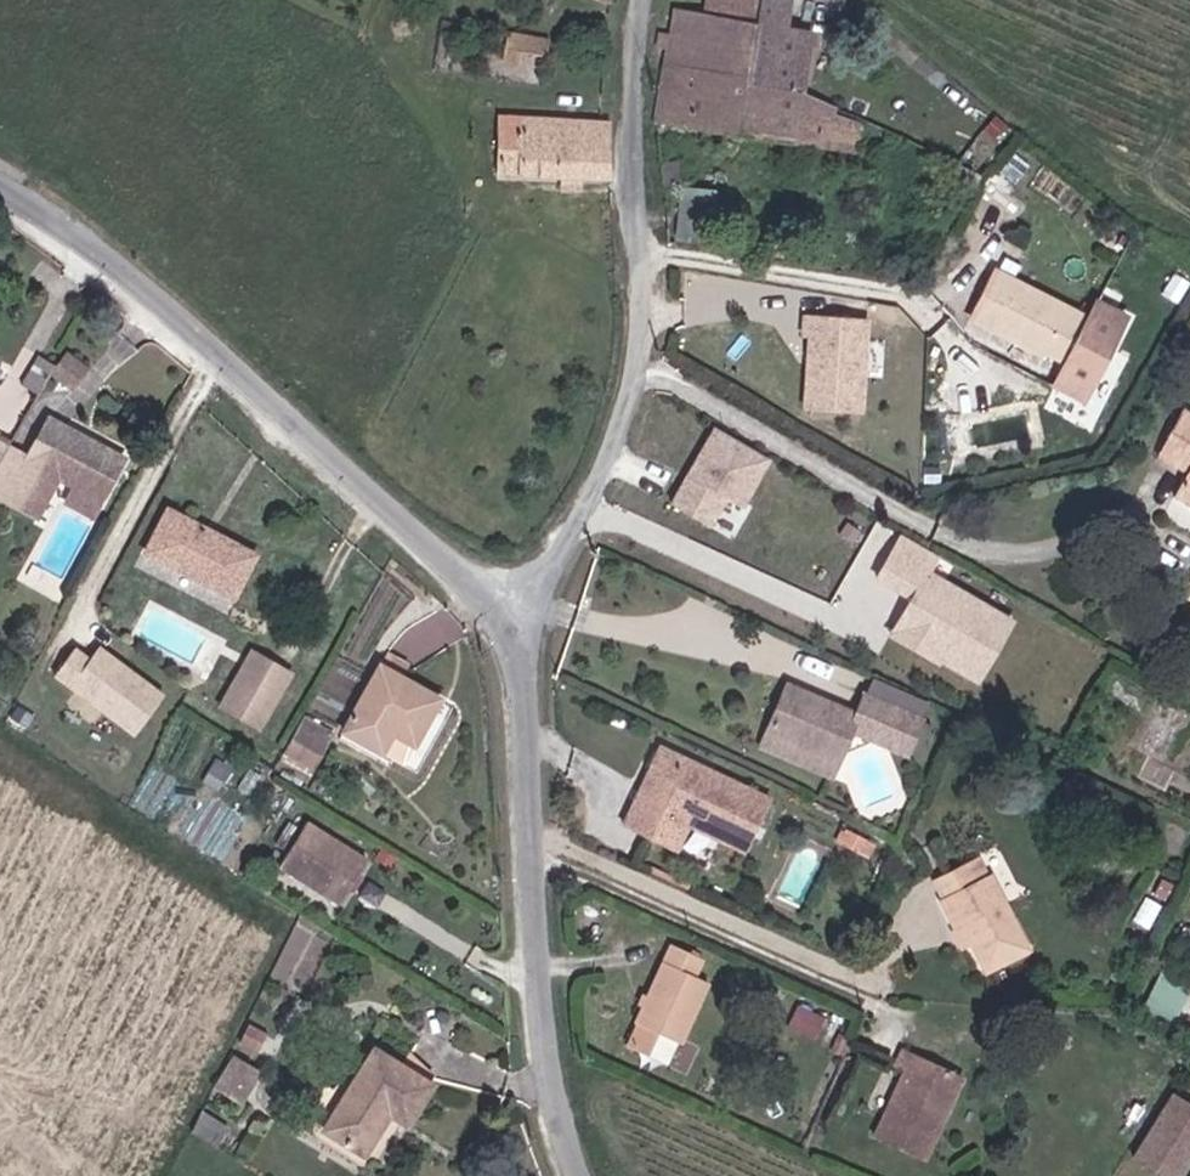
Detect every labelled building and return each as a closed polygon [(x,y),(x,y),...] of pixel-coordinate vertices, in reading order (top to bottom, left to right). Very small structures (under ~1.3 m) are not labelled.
[(665,64),(748,78),(758,0),(708,0),(706,13),(672,8),(669,35),(657,33),(656,48),(667,50),(665,64)] [(802,94),(812,31),(783,26),(788,0),(758,0),(748,78),(747,85),(802,94)] [(747,85),(748,78),(665,64),(657,121),(822,146),(827,113),(799,110),(802,94),(747,85)] [(496,173),(609,179),(612,125),(499,119),(496,173)] [(723,236),(725,185),(680,183),(677,233),(723,236)] [(971,319),(990,329),(995,321),(1017,332),(1013,340),(1046,357),(1047,353),(1066,363),(1054,386),(1083,401),(1125,319),(1096,304),(1087,321),(994,273),(971,319)] [(806,409),(873,411),(876,313),(808,311),(806,409)] [(990,329),(1013,340),(1017,332),(995,321),(990,329)] [(54,367),(50,373),(73,391),(88,372),(64,354),(54,367)] [(37,394),(50,373),(54,367),(38,358),(22,385),(37,394)] [(1166,441),(1189,454),(1189,415),(1182,410),(1166,441)] [(27,459),(4,502),(36,519),(58,478),(75,488),(100,501),(123,459),(48,419),(27,459)] [(773,461),(714,426),(672,505),(691,519),(712,530),(728,502),(745,510),(773,461)] [(7,447),(8,444),(0,439),(0,459),(7,447)] [(1187,474),(1189,470),(1189,454),(1166,441),(1157,457),(1187,474)] [(4,502),(27,459),(7,447),(0,459),(0,500),(4,502)] [(1187,474),(1175,496),(1189,505),(1189,470),(1187,474)] [(91,517),(100,501),(75,488),(67,504),(91,517)] [(147,553),(234,598),(255,556),(168,512),(147,553)] [(1026,613),(939,573),(948,554),(901,532),(879,578),(914,595),(895,637),(993,683),(1026,613)] [(85,631),(55,673),(140,735),(170,693),(85,631)] [(253,653),(238,678),(255,687),(269,663),(253,653)] [(387,654),(379,668),(402,681),(410,667),(387,654)] [(289,674),(269,663),(255,687),(238,678),(221,707),(258,728),(289,674)] [(402,681),(379,668),(343,733),(380,754),(392,732),(414,745),(439,701),(402,681)] [(761,747),(830,776),(849,731),(906,755),(920,720),(864,696),(856,715),(787,686),(761,747)] [(303,720),(284,753),(301,763),(320,729),(303,720)] [(653,790),(633,833),(665,847),(677,821),(734,848),(758,796),(647,744),(631,779),(653,790)] [(611,822),(633,833),(653,790),(631,779),(611,822)] [(279,867),(339,905),(367,860),(307,822),(279,867)] [(980,856),(968,863),(977,881),(989,875),(980,856)] [(1029,953),(989,875),(977,881),(968,863),(930,882),(954,928),(960,925),(971,947),(985,975),(1029,953)] [(959,952),(971,947),(960,925),(954,928),(949,930),(959,952)] [(1173,961),(1189,969),(1189,930),(1189,929),(1173,961)] [(708,983),(694,977),(702,959),(670,945),(635,1024),(641,1027),(632,1047),(670,1063),(679,1044),(681,1044),(708,983)] [(1148,1009),(1181,1019),(1189,989),(1189,987),(1157,977),(1148,1009)] [(902,1049),(894,1068),(904,1072),(874,1139),(922,1162),(961,1076),(902,1049)] [(387,1114),(406,1126),(431,1087),(374,1050),(323,1131),(361,1155),(387,1114)] [(237,1051),(218,1085),(246,1101),(266,1068),(237,1051)] [(1161,1175),(1180,1175),(1189,1160),(1189,1108),(1171,1096),(1133,1158),(1161,1175)] [(190,1134),(215,1149),(226,1129),(201,1113),(190,1134)]
